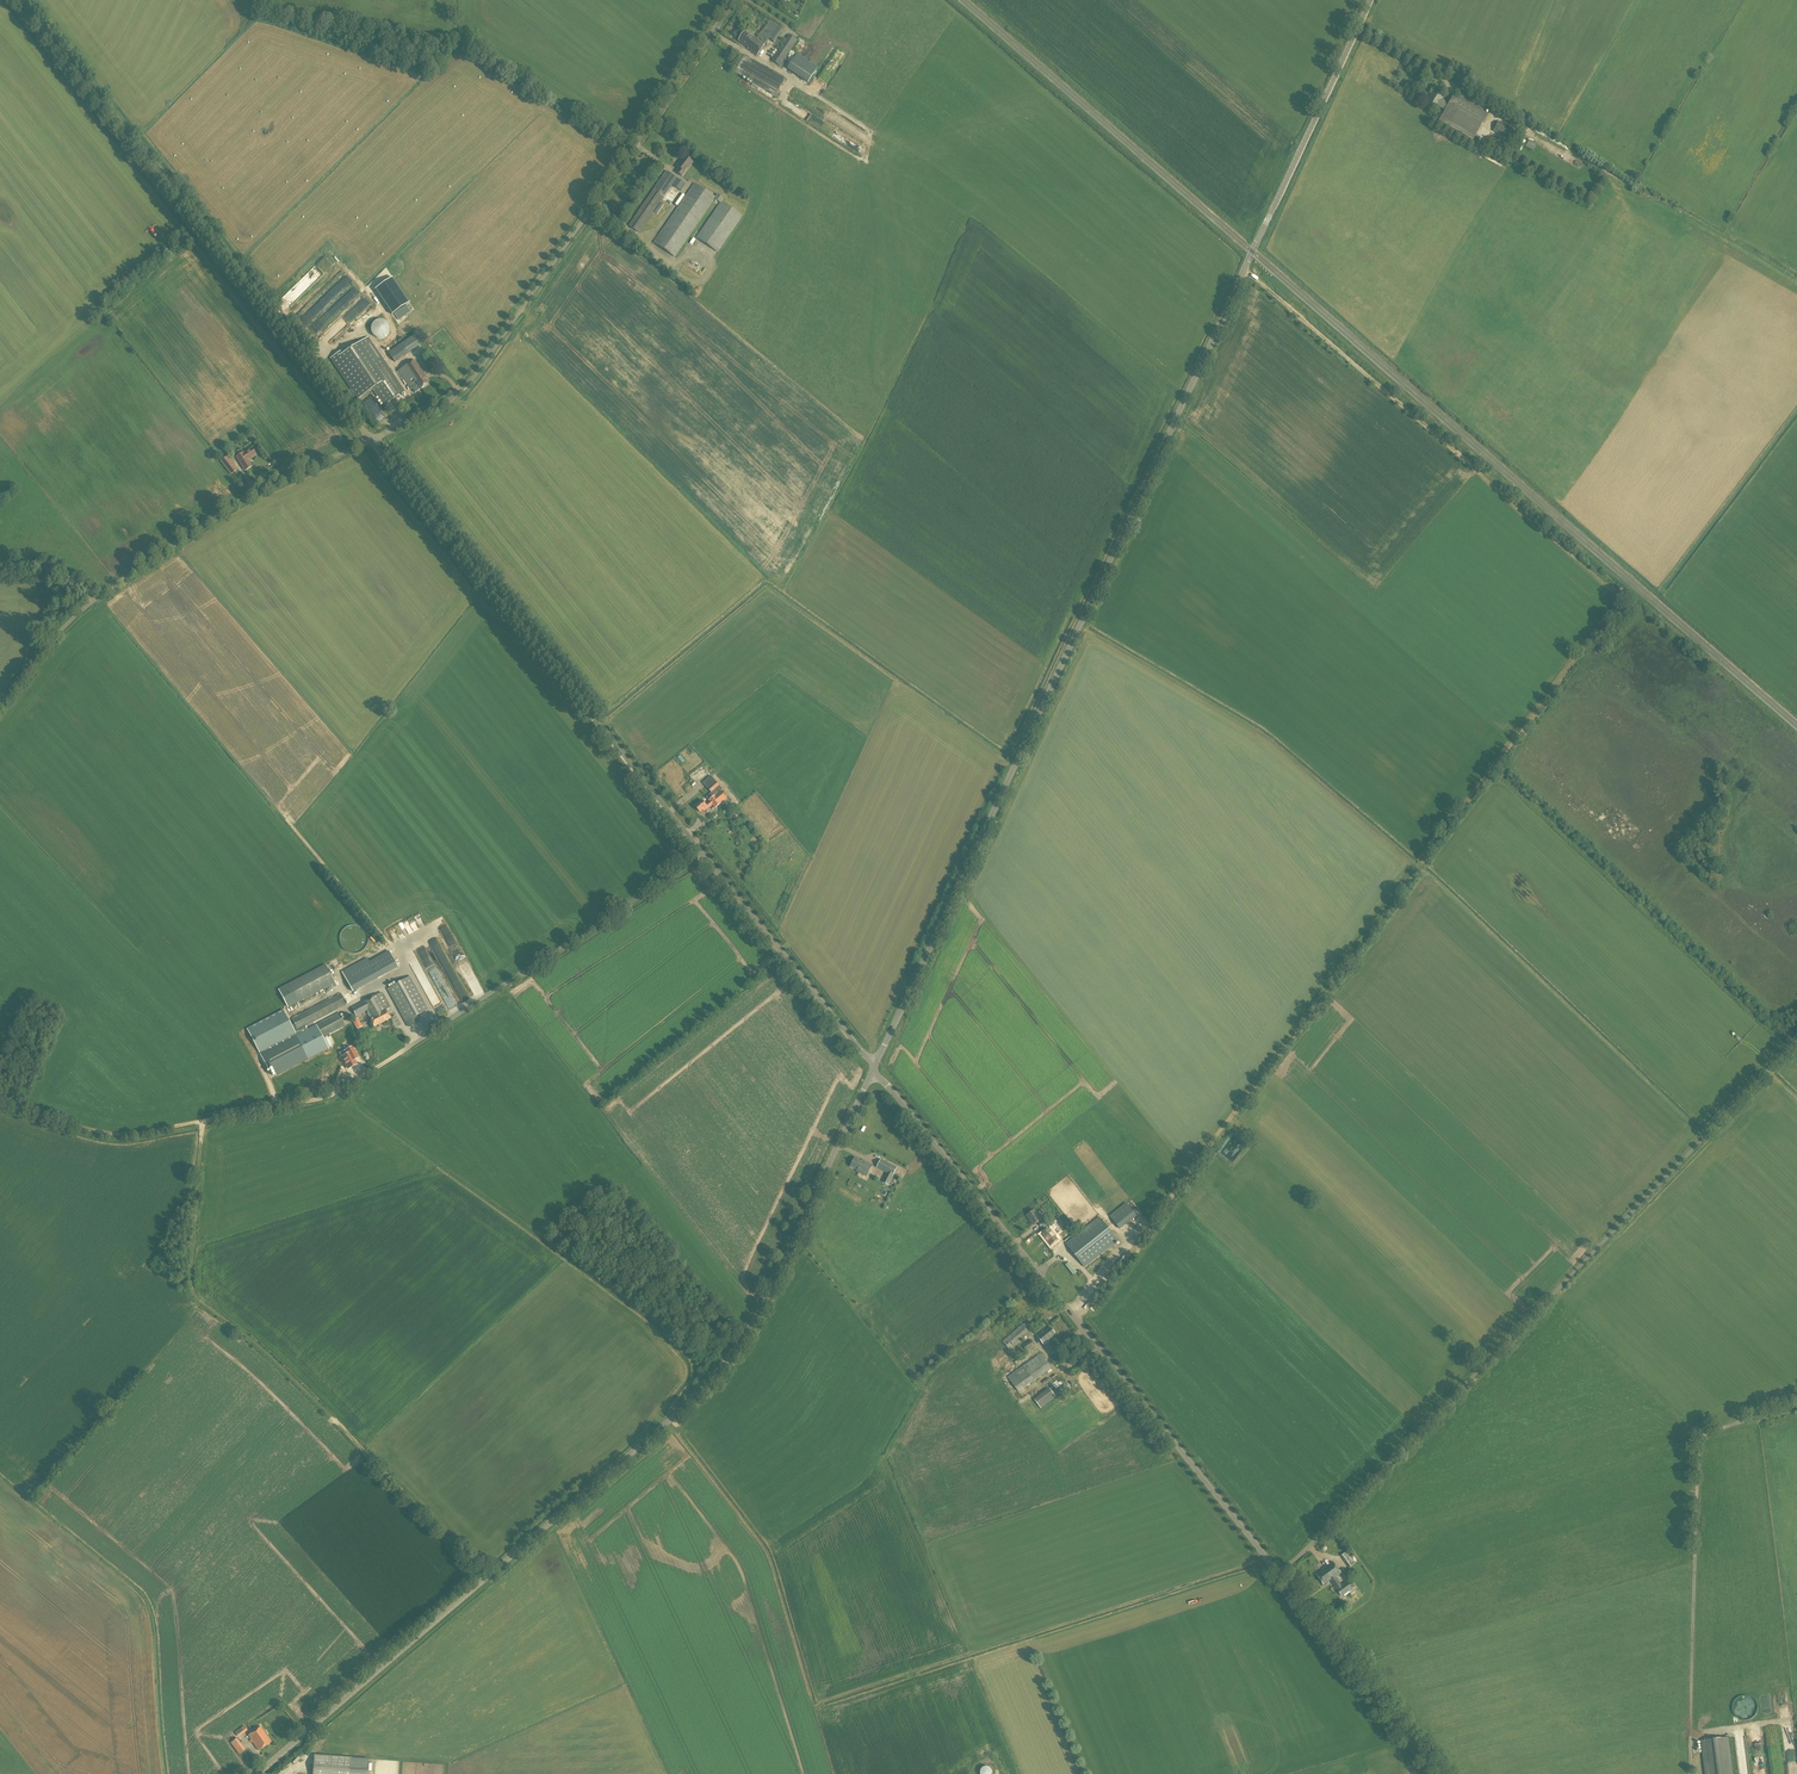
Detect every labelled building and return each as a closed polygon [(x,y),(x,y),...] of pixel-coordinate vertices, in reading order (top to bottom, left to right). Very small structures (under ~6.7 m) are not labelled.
[(771,20),(761,33),(775,43),(784,29),(771,20)] [(757,56),(765,44),(753,36),(753,37),(745,32),(739,41),(748,48),(748,49),(757,56)] [(780,66),(795,43),(797,40),(788,35),(785,40),(772,60),(780,66)] [(808,83),(818,68),(798,54),(788,69),(808,83)] [(777,96),(786,79),(745,56),(735,72),(777,96)] [(1448,103),(1441,99),(1443,97),(1433,92),(1427,103),(1436,109),(1437,106),(1444,110),(1437,123),(1470,143),(1487,115),(1482,112),(1485,107),(1461,93),(1458,97),(1453,94),(1448,103)] [(1512,142),(1517,133),(1498,122),(1493,131),(1512,142)] [(1533,151),(1537,145),(1529,140),(1525,147),(1533,151)] [(1568,155),(1566,160),(1581,166),(1583,161),(1568,155)] [(682,177),(693,163),(684,156),(676,166),(679,168),(676,172),(682,177)] [(670,206),(686,185),(666,171),(628,225),(639,233),(672,185),(672,186),(662,200),(670,206)] [(715,197),(695,183),(654,243),(674,258),(715,200),(720,203),(696,238),(717,253),(743,216),(722,202),(724,199),(717,194),(715,197)] [(324,267),(288,299),(294,306),(330,274),(324,267)] [(345,274),(337,282),(338,283),(317,301),(320,304),(322,302),(325,306),(352,282),(345,274)] [(391,315),(394,313),(398,319),(410,311),(406,305),(409,303),(393,278),(374,290),(391,315)] [(347,292),(320,316),(326,323),(363,290),(357,283),(347,292)] [(360,314),(373,300),(368,295),(355,309),(360,314)] [(351,324),(346,316),(342,318),(347,327),(351,324)] [(379,339),(382,339),(384,338),(385,337),(387,336),(388,334),(389,332),(390,330),(390,328),(389,326),(388,324),(387,322),(385,321),(383,320),(381,320),(379,320),(377,321),(375,322),(373,323),(372,325),(371,327),(371,329),(371,331),(371,333),(372,335),(374,336),(375,338),(377,338),(379,339)] [(326,339),(332,342),(337,334),(331,331),(326,339)] [(394,363),(419,345),(412,336),(387,354),(394,363)] [(384,405),(404,391),(368,337),(347,351),(345,349),(330,359),(358,399),(373,389),(384,405)] [(421,389),(428,384),(425,380),(427,379),(414,360),(398,372),(410,390),(412,389),(415,393),(420,389),(421,389)] [(245,471),(252,466),(248,460),(255,455),(251,449),(237,458),(245,471)] [(231,475),(238,470),(227,456),(220,461),(231,475)] [(708,800),(710,802),(706,805),(702,800),(695,806),(700,813),(703,810),(704,812),(712,805),(715,808),(727,798),(721,791),(723,790),(711,776),(703,784),(712,792),(706,797),(709,800),(708,800)] [(736,822),(741,819),(734,810),(729,814),(736,822)] [(392,933),(396,941),(420,929),(415,918),(410,920),(409,919),(400,923),(405,934),(400,936),(397,931),(392,933)] [(390,950),(345,972),(352,988),(381,975),(380,974),(398,966),(390,950)] [(447,954),(439,956),(441,962),(448,960),(447,954)] [(416,968),(421,964),(416,956),(411,960),(416,968)] [(333,988),(337,986),(326,964),(278,989),(288,1008),(331,985),(333,988)] [(448,970),(460,1002),(469,998),(456,966),(448,970)] [(427,973),(420,977),(433,1003),(440,1000),(427,973)] [(406,1022),(428,1009),(410,976),(387,989),(406,1022)] [(346,995),(350,1002),(354,999),(350,992),(346,995)] [(390,1019),(386,1010),(390,1008),(381,992),(352,1008),(356,1016),(367,1011),(371,1019),(370,1019),(374,1027),(390,1019)] [(301,1029),(347,1004),(341,993),(292,1019),(298,1030),(301,1029)] [(437,1007),(440,1014),(447,1011),(444,1004),(437,1007)] [(345,1026),(345,1025),(339,1013),(303,1032),(301,1029),(298,1030),(295,1032),(283,1009),(247,1028),(269,1068),(272,1066),(277,1075),(308,1058),(308,1059),(329,1048),(323,1037),(345,1026)] [(357,1029),(362,1026),(358,1018),(352,1021),(357,1029)] [(344,1053),(344,1067),(353,1067),(353,1062),(357,1062),(357,1049),(350,1049),(350,1053),(344,1053)] [(862,1161),(855,1158),(850,1167),(858,1170),(857,1171),(867,1176),(873,1165),(863,1160),(862,1161)] [(897,1168),(886,1162),(882,1170),(887,1172),(893,1175),(897,1168)] [(881,1172),(876,1177),(883,1184),(889,1179),(881,1172)] [(1120,1228),(1136,1215),(1127,1204),(1111,1217),(1120,1228)] [(1034,1225),(1042,1218),(1034,1209),(1026,1216),(1034,1225)] [(1084,1268),(1118,1241),(1099,1217),(1065,1244),(1084,1268)] [(1050,1247),(1059,1240),(1050,1228),(1041,1235),(1050,1247)] [(1030,1333),(1022,1324),(1003,1342),(1010,1350),(1030,1333)] [(1055,1334),(1050,1327),(1044,1332),(1044,1331),(1037,1336),(1044,1345),(1049,1340),(1049,1339),(1055,1334)] [(1026,1351),(1034,1345),(1031,1340),(1023,1345),(1026,1351)] [(1018,1392),(1052,1368),(1040,1354),(1008,1377),(1018,1392)] [(1056,1390),(1060,1394),(1067,1389),(1063,1384),(1056,1390)] [(1041,1407),(1057,1397),(1052,1389),(1036,1399),(1041,1407)] [(1349,1568),(1355,1563),(1346,1552),(1341,1556),(1349,1568)] [(1331,1581),(1336,1577),(1341,1573),(1332,1562),(1323,1568),(1324,1569),(1316,1575),(1323,1585),(1330,1580),(1331,1581)] [(1336,1577),(1331,1581),(1336,1589),(1341,1596),(1355,1586),(1353,1583),(1350,1585),(1347,1581),(1341,1585),(1336,1577)] [(239,1754),(245,1749),(237,1738),(248,1730),(246,1728),(250,1725),(249,1723),(235,1732),(235,1733),(228,1738),(232,1742),(231,1743),(239,1754)] [(259,1750),(271,1742),(261,1727),(249,1735),(253,1742),(259,1750)] [(1728,1738),(1701,1741),(1705,1773),(1733,1773),(1728,1738)] [(369,1759),(315,1754),(313,1773),(367,1773),(369,1759)]
